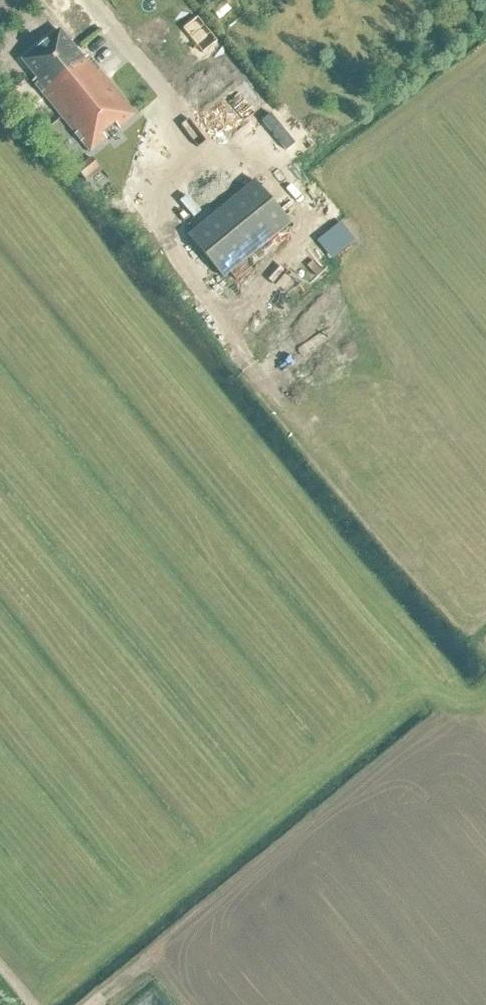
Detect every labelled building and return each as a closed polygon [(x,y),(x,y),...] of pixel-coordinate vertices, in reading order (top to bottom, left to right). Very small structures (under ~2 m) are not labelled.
[(221,56),(230,52),(212,15),(194,24),(198,33),(176,44),(187,67),(205,59),(214,77),(228,70),(221,56)] [(60,29),(20,61),(35,80),(32,83),(89,155),(107,140),(103,135),(115,126),(119,130),(136,116),(88,57),(84,60),(60,29)] [(98,167),(89,157),(75,169),(83,179),(98,167)] [(225,277),(290,222),(254,180),(189,234),(225,277)] [(331,260),(356,241),(341,222),(316,242),(331,260)]
